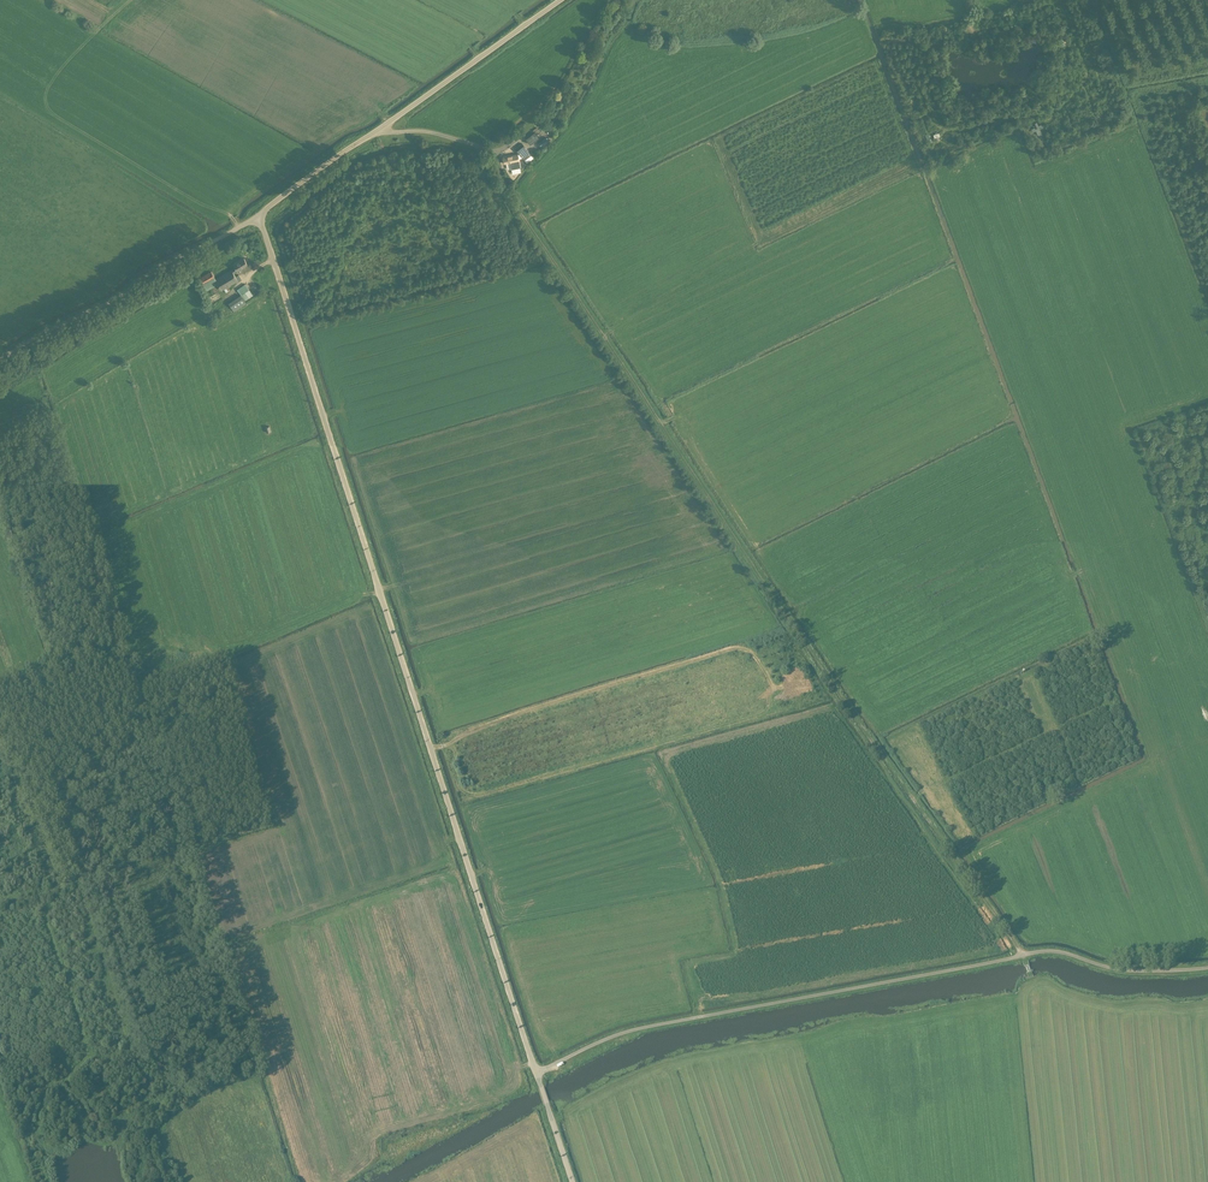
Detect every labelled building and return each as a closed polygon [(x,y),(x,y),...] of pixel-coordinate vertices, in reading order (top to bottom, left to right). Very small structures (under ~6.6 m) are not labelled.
[(535,132),(526,139),(530,144),(539,137),(535,132)] [(546,137),(539,142),(542,146),(549,141),(546,137)] [(531,155),(522,143),(515,148),(524,160),(531,155)] [(503,157),(505,164),(519,160),(518,154),(503,157)] [(233,273),(237,271),(238,272),(241,270),(240,269),(248,264),(245,259),(234,265),(235,267),(216,279),(211,271),(201,278),(207,289),(218,283),(222,289),(238,280),(239,281),(242,280),(239,275),(236,277),(233,273)] [(241,295),(249,290),(245,284),(237,289),(241,295)] [(234,311),(246,304),(240,295),(229,303),(234,311)]
